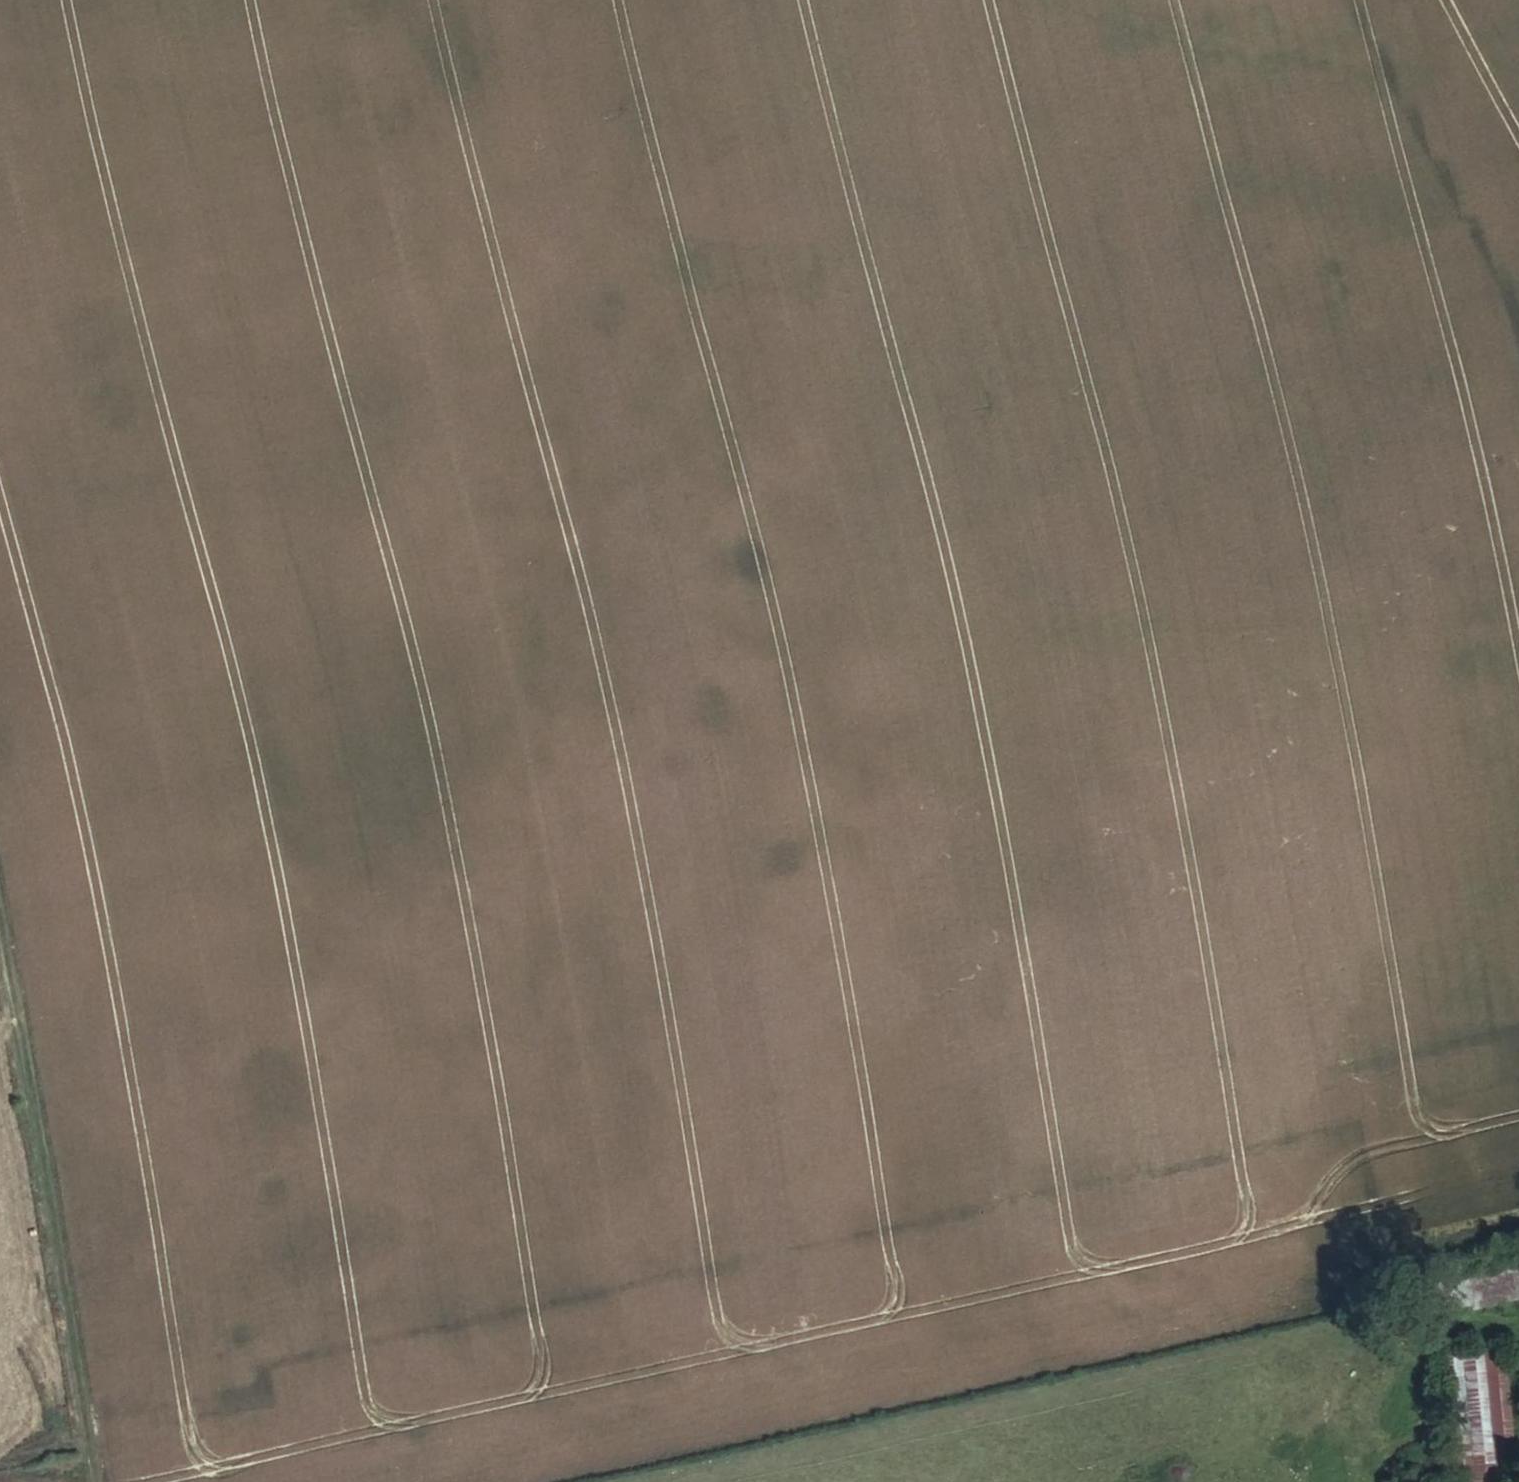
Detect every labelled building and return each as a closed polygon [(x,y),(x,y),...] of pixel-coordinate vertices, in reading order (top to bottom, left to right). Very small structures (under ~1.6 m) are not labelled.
[(1421,1297),(1430,1337),(1518,1315),(1518,1273),(1421,1297)] [(1434,1379),(1453,1475),(1438,1478),(1439,1481),(1512,1481),(1492,1368),(1434,1379)]
